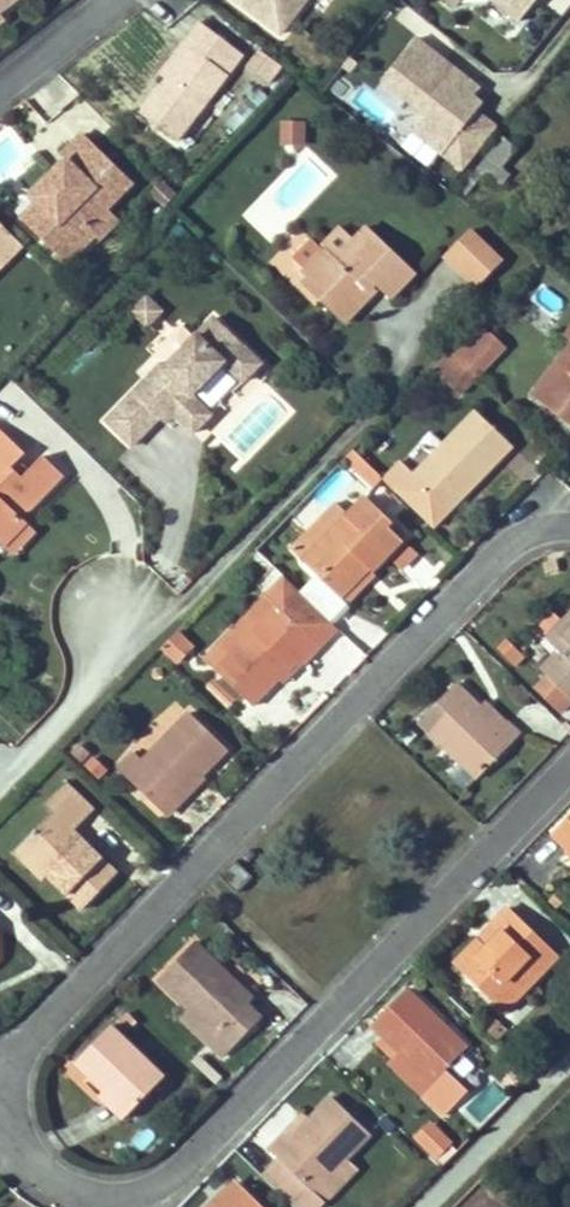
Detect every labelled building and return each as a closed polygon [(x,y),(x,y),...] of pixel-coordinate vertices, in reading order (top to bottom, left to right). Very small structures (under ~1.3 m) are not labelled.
[(5,22),(4,13),(20,0),(0,0),(0,26),(5,22)] [(226,0),(282,40),(311,0),(226,0)] [(536,0),(490,0),(519,22),(536,0)] [(394,20),(419,36),(429,21),(404,5),(394,20)] [(166,80),(141,111),(180,144),(253,56),(202,14),(155,71),(166,80)] [(482,87),(415,37),(380,83),(424,116),(411,132),(463,172),(499,125),(479,110),(483,103),(477,94),(482,87)] [(342,96),(348,87),(340,81),(333,89),(342,96)] [(305,145),(305,122),(279,122),(280,146),(305,145)] [(75,126),(53,148),(64,160),(53,172),(42,169),(27,184),(29,195),(13,211),(58,256),(85,228),(90,234),(111,213),(99,201),(112,188),(96,172),(109,159),(75,126)] [(499,181),(520,147),(498,134),(477,167),(499,181)] [(304,156),(290,174),(312,192),(326,174),(304,156)] [(125,175),(109,159),(96,172),(112,188),(125,175)] [(26,246),(0,220),(0,271),(26,246)] [(392,301),(418,274),(399,255),(370,228),(340,259),(330,250),(305,275),(311,281),(334,301),(327,310),(347,328),(369,304),(364,299),(375,286),(376,287),(392,301)] [(504,261),(471,229),(447,254),(479,286),(504,261)] [(334,301),(311,281),(304,287),(327,310),(334,301)] [(128,312),(147,328),(163,309),(144,293),(128,312)] [(103,420),(129,445),(164,408),(189,432),(207,415),(188,396),(220,363),(239,381),(257,363),(210,318),(189,340),(166,364),(160,370),(156,365),(103,420)] [(477,380),(505,350),(478,323),(449,353),(475,378),(477,380)] [(166,364),(189,340),(176,327),(153,351),(166,364)] [(532,397),(569,425),(569,347),(532,397)] [(475,378),(449,353),(432,370),(458,395),(475,378)] [(450,511),(512,446),(476,412),(413,476),(450,511)] [(59,472),(39,454),(21,475),(8,465),(21,450),(0,430),(0,543),(2,545),(23,521),(18,517),(59,472)] [(362,478),(371,468),(354,452),(344,461),(362,478)] [(382,479),(433,529),(450,511),(413,476),(398,462),(382,479)] [(401,541),(386,527),(390,522),(366,499),(350,516),(312,554),(327,568),(319,577),(341,598),(370,567),(366,565),(373,557),(380,563),(389,554),(401,541)] [(312,554),(350,516),(349,516),(337,504),(292,552),(303,563),(304,563),(312,554)] [(10,553),(31,528),(24,521),(23,521),(2,545),(10,553)] [(405,537),(390,522),(386,527),(401,541),(405,537)] [(327,568),(312,554),(304,563),(319,577),(327,568)] [(320,647),(311,638),(328,619),(283,577),(247,614),(258,625),(216,670),(247,701),(253,706),(277,679),(298,658),(304,663),(320,647)] [(216,670),(258,625),(247,614),(206,658),(216,670)] [(562,623),(553,615),(540,628),(549,637),(547,639),(569,661),(569,615),(562,623)] [(320,647),(338,628),(328,619),(311,638),(320,647)] [(193,648),(178,632),(163,648),(179,663),(193,648)] [(559,651),(541,670),(540,670),(551,681),(563,669),(569,676),(569,661),(559,651)] [(284,684),(304,663),(298,658),(277,679),(284,684)] [(563,669),(551,681),(569,698),(569,676),(563,669)] [(551,681),(540,694),(560,713),(569,702),(569,698),(551,681)] [(502,730),(480,709),(456,686),(420,723),(478,780),(521,736),(508,723),(502,730)] [(534,701),(521,712),(543,737),(556,725),(534,701)] [(508,723),(486,702),(480,709),(502,730),(508,723)] [(226,750),(189,714),(146,759),(127,779),(164,814),(226,750)] [(127,779),(146,759),(137,751),(119,770),(127,779)] [(115,876),(71,834),(92,813),(65,786),(44,806),(53,815),(24,844),(51,871),(48,874),(84,908),(115,876)] [(554,834),(569,848),(569,817),(554,834)] [(51,871),(24,844),(16,853),(43,879),(48,874),(51,871)] [(517,998),(557,956),(509,911),(495,925),(504,933),(464,975),(496,1007),(511,992),(517,998)] [(464,975),(504,933),(495,925),(454,967),(464,975)] [(246,995),(218,967),(195,945),(159,982),(194,1014),(216,1036),(210,1043),(224,1057),(239,1041),(260,1019),(258,1017),(246,1006),(251,1000),(246,995)] [(453,1062),(467,1048),(422,1004),(408,991),(374,1026),(399,1050),(386,1063),(420,1096),(453,1062)] [(502,1013),(517,998),(511,992),(496,1007),(496,1008),(502,1013)] [(163,1079),(110,1028),(103,1036),(76,1065),(92,1081),(104,1093),(106,1091),(117,1100),(130,1114),(163,1079)] [(466,1109),(479,1122),(505,1095),(492,1083),(466,1109)] [(130,1114),(117,1100),(106,1091),(104,1093),(99,1099),(122,1121),(130,1114)] [(361,1145),(369,1136),(366,1132),(331,1098),(307,1122),(287,1144),(280,1137),(279,1137),(268,1149),(279,1159),(262,1176),(293,1206),(323,1206),(352,1176),(357,1170),(346,1161),(361,1145)] [(287,1144),(307,1122),(300,1115),(279,1137),(280,1137),(287,1144)] [(451,1140),(434,1123),(418,1140),(436,1157),(451,1140)] [(243,1192),(236,1185),(214,1206),(229,1206),(243,1192)] [(243,1192),(229,1206),(258,1206),(243,1192)]
